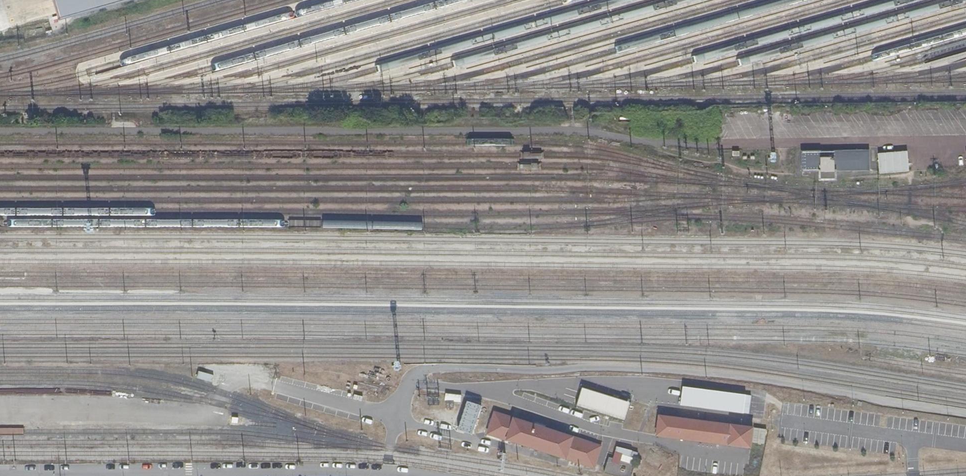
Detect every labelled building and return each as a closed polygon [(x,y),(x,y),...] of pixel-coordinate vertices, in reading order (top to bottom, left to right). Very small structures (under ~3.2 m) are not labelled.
[(135,0),(55,0),(61,21),(135,0)] [(558,110),(539,110),(538,119),(558,118),(558,110)] [(870,172),(869,150),(800,153),(800,175),(819,174),(819,181),(834,180),(834,173),(870,172)] [(908,172),(906,152),(877,155),(878,175),(908,172)] [(576,404),(624,419),(629,401),(581,387),(576,404)] [(466,399),(456,428),(472,433),(481,404),(466,399)] [(597,468),(603,445),(494,410),(487,433),(597,468)] [(757,426),(660,413),(657,436),(754,448),(757,426)] [(609,456),(605,472),(617,475),(632,475),(635,465),(609,456)]
